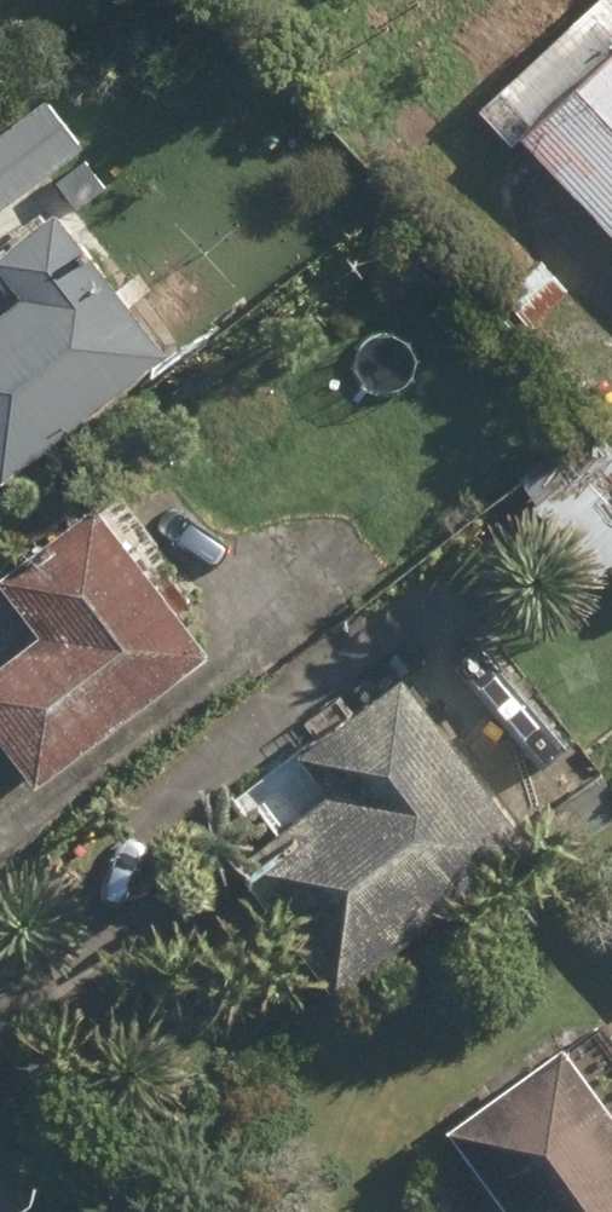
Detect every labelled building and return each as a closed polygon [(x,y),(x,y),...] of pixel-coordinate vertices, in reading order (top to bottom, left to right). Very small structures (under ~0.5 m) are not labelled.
[(611,241),(611,24),(606,30),(583,8),(494,92),(528,127),(515,139),(611,241)] [(80,148),(45,101),(0,134),(0,207),(80,148)] [(55,185),(76,211),(104,188),(82,162),(55,185)] [(163,355),(51,210),(0,250),(0,276),(17,297),(0,310),(0,480),(163,355)] [(539,335),(508,302),(481,325),(512,359),(539,335)] [(581,378),(611,351),(611,334),(592,312),(554,349),(581,378)] [(594,579),(611,564),(611,456),(602,443),(530,505),(594,579)] [(30,788),(204,655),(90,506),(0,575),(0,588),(34,632),(0,658),(0,749),(30,788)] [(438,568),(467,602),(522,558),(494,524),(438,568)] [(377,613),(405,649),(462,607),(434,571),(377,613)] [(229,865),(326,993),(523,845),(396,676),(294,755),(324,793),(229,865)] [(602,857),(611,871),(611,849),(602,857)] [(595,903),(611,927),(611,891),(595,903)] [(557,1047),(443,1131),(502,1211),(611,1211),(611,1123),(557,1047)]
